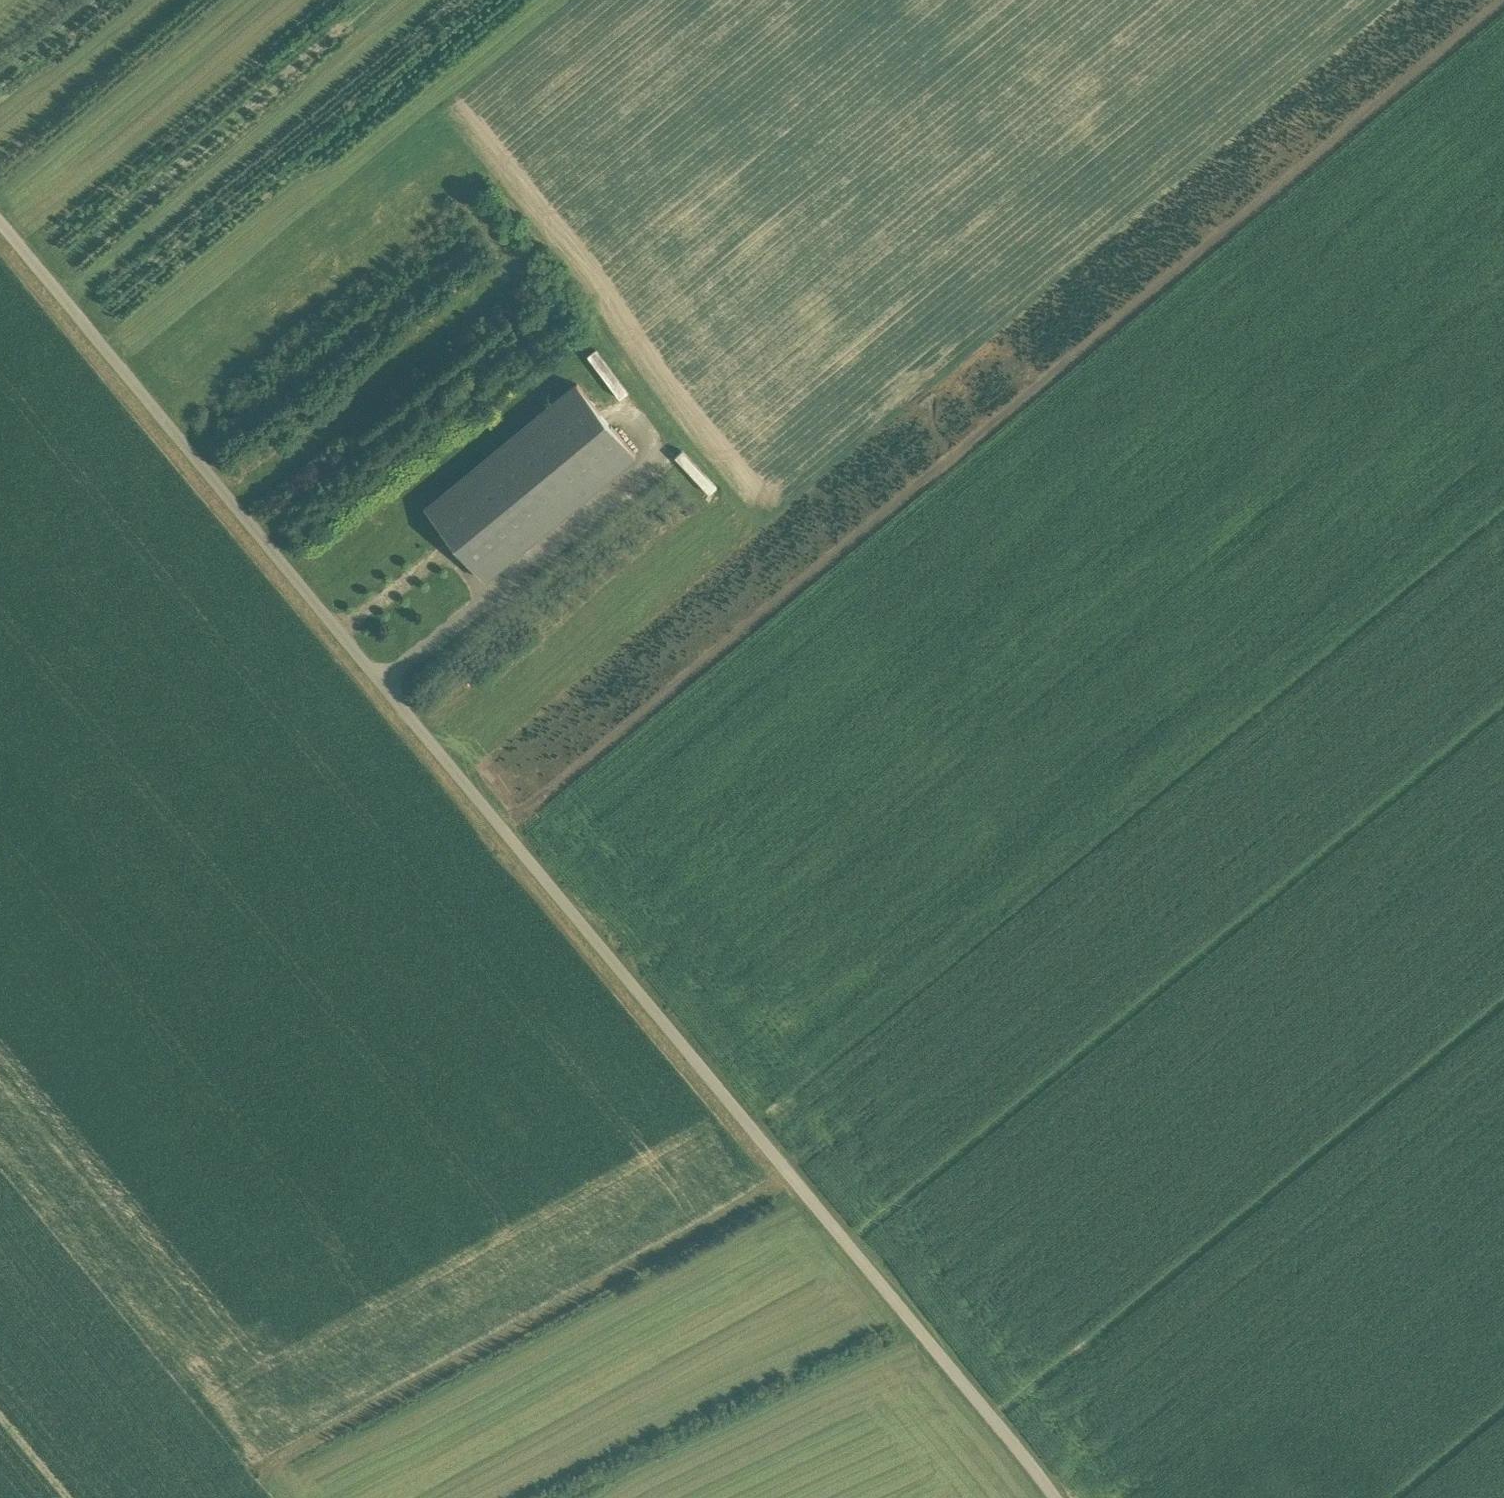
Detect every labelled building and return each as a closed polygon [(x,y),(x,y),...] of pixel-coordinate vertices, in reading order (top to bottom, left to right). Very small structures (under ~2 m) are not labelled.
[(426,507),(485,578),(635,454),(576,383),(426,507)]
